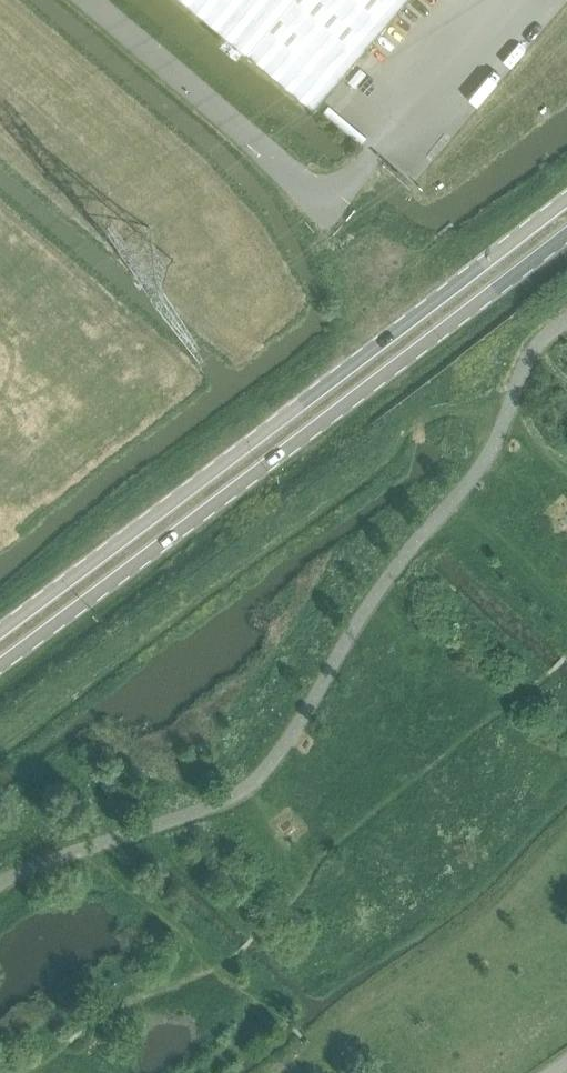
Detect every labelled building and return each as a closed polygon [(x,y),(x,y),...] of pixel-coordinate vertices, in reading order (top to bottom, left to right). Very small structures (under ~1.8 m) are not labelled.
[(313,109),(323,98),(405,0),(184,0),(313,109)]
